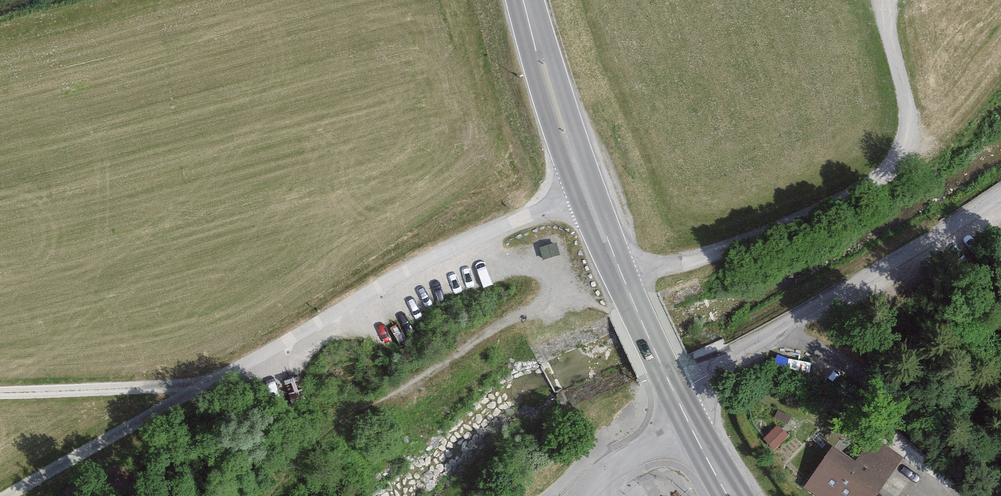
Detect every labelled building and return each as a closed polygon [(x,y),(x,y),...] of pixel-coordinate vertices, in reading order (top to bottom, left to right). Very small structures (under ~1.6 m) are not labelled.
[(823,495),(875,495),(901,459),(875,440),(857,466),(834,450),(808,485),(823,495)]
